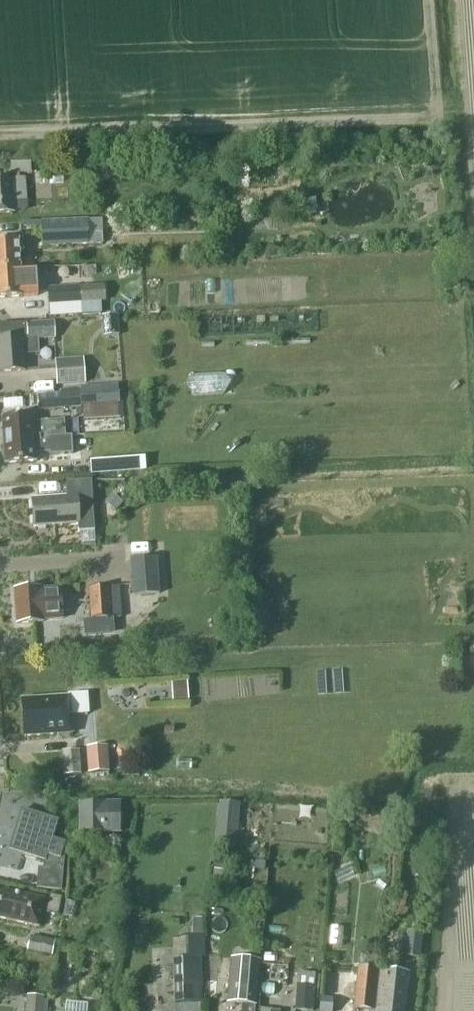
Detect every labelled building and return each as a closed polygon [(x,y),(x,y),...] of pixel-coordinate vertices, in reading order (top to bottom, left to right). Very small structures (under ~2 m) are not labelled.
[(11,174),(12,179),(12,180),(20,179),(19,174),(31,173),(30,157),(10,158),(11,174)] [(14,211),(27,210),(27,200),(25,178),(20,179),(12,180),(12,179),(0,180),(0,214),(14,213),(14,211)] [(20,223),(20,237),(42,236),(42,246),(103,244),(103,232),(88,233),(87,220),(20,223)] [(24,269),(22,241),(18,241),(18,240),(0,241),(0,270),(24,269)] [(24,269),(0,270),(0,299),(22,298),(21,281),(25,281),(24,269)] [(49,305),(81,303),(80,287),(48,289),(49,305)] [(12,324),(0,325),(0,373),(25,371),(24,354),(38,353),(37,339),(55,338),(54,322),(12,324)] [(55,360),(57,387),(86,384),(84,358),(55,360)] [(118,402),(117,387),(81,389),(82,404),(118,402)] [(60,394),(37,396),(38,412),(63,410),(81,409),(80,388),(60,390),(60,394)] [(2,418),(4,441),(34,439),(34,436),(41,436),(41,441),(48,441),(48,438),(65,437),(64,421),(47,422),(47,423),(33,424),(32,416),(2,418)] [(34,439),(4,441),(6,464),(36,462),(35,453),(49,452),(49,454),(66,453),(65,437),(48,438),(48,441),(41,441),(41,436),(34,436),(34,439)] [(135,456),(83,458),(84,471),(136,469),(135,456)] [(95,531),(91,481),(66,482),(67,498),(32,500),(34,527),(78,524),(79,532),(95,531)] [(123,504),(113,495),(104,503),(114,513),(123,504)] [(135,559),(136,595),(163,594),(162,558),(135,559)] [(79,622),(123,619),(120,586),(88,589),(89,602),(78,603),(79,622)] [(17,624),(43,622),(63,621),(61,588),(41,590),(41,588),(15,590),(17,624)] [(172,701),(188,700),(187,683),(171,684),(172,701)] [(73,734),(71,709),(70,697),(22,700),(25,737),(73,734)] [(109,772),(107,746),(86,748),(88,774),(109,772)] [(81,775),(79,750),(62,751),(64,776),(81,775)] [(216,845),(237,846),(239,804),(219,803),(216,845)] [(81,833),(104,833),(120,833),(121,805),(104,805),(81,805),(81,833)] [(45,861),(44,868),(38,868),(36,888),(61,890),(64,858),(60,858),(65,843),(53,840),(58,821),(22,810),(10,850),(45,861)] [(222,877),(223,865),(215,864),(214,876),(222,877)] [(46,900),(2,891),(0,902),(0,919),(40,927),(46,900)] [(59,915),(62,898),(51,895),(47,913),(59,915)] [(407,934),(406,959),(423,960),(425,935),(407,934)] [(27,952),(52,957),(55,940),(31,935),(27,952)] [(172,959),(173,1003),(203,1002),(201,938),(185,938),(185,946),(176,947),(177,959),(172,959)] [(380,970),(376,969),(378,955),(360,953),(359,967),(355,1008),(375,1010),(380,970)] [(255,1006),(257,986),(258,963),(230,961),(229,984),(227,1004),(242,1005),(242,1010),(255,1010),(255,1006)] [(408,972),(381,970),(377,1010),(404,1010),(408,972)] [(294,1010),(312,1010),(313,997),(320,997),(322,975),(297,973),(294,1010)] [(216,996),(217,981),(205,981),(204,995),(216,996)] [(25,1010),(48,1010),(48,1002),(45,1002),(45,997),(26,995),(25,1010)] [(334,999),(321,998),(320,1010),(333,1010),(334,999)] [(88,1005),(66,1003),(65,1010),(87,1010),(88,1005)]
